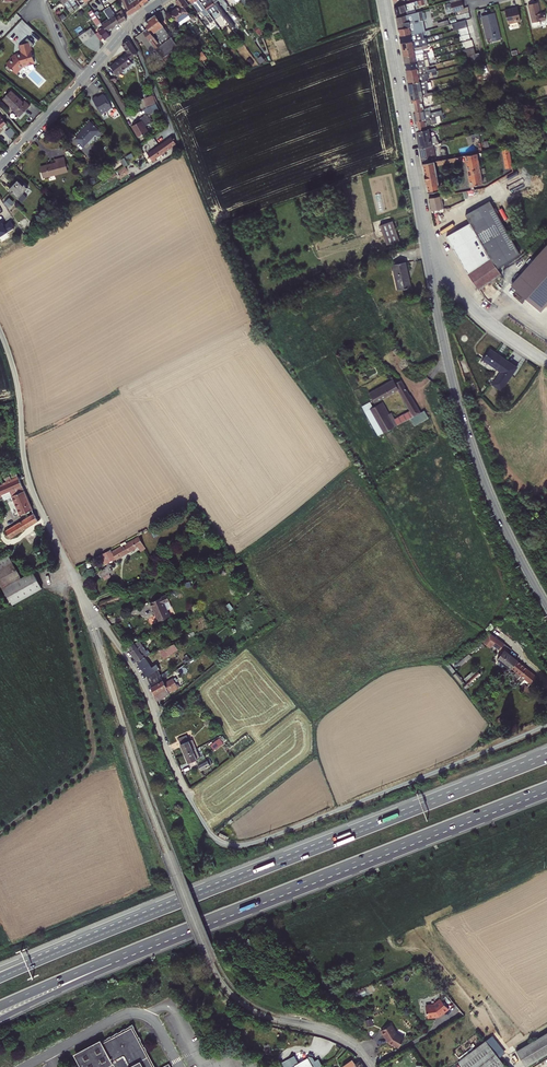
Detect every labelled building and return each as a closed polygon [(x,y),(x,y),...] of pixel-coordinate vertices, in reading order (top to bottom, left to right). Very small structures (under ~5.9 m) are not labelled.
[(73,6),(69,0),(61,0),(71,13),(74,10),(72,7),(73,6)] [(139,0),(121,0),(124,8),(129,16),(143,6),(139,0)] [(185,0),(177,0),(175,1),(179,7),(171,13),(178,23),(179,23),(181,25),(190,18),(188,16),(190,15),(184,8),(188,5),(187,2),(185,0)] [(187,2),(189,0),(193,5),(199,13),(201,11),(210,23),(214,20),(209,14),(199,0),(185,0),(187,2)] [(209,14),(217,9),(213,4),(210,0),(199,0),(209,14)] [(213,4),(213,3),(231,28),(235,26),(227,15),(226,15),(216,1),(218,0),(210,0),(213,4)] [(394,7),(396,18),(416,13),(414,6),(418,5),(419,6),(428,4),(427,0),(420,0),(406,4),(394,7)] [(462,1),(461,0),(452,0),(450,1),(451,4),(444,5),(446,13),(453,12),(451,4),(462,1)] [(464,9),(462,1),(451,4),(453,12),(464,9)] [(537,3),(528,5),(533,27),(540,26),(540,22),(546,20),(544,13),(540,14),(537,3)] [(102,11),(108,20),(114,28),(119,24),(118,22),(119,22),(116,17),(115,17),(114,15),(113,15),(107,7),(102,11)] [(517,7),(505,10),(508,24),(521,21),(517,7)] [(87,13),(91,18),(95,16),(90,10),(87,13)] [(416,13),(396,18),(399,37),(422,32),(424,32),(423,21),(424,20),(423,13),(422,11),(416,13)] [(122,12),(116,17),(119,22),(118,22),(119,24),(126,19),(122,12)] [(494,13),(481,16),(487,39),(491,38),(492,42),(500,39),(494,13)] [(147,28),(167,55),(178,47),(172,38),(174,36),(170,30),(169,31),(166,27),(164,28),(155,15),(146,22),(145,25),(147,28)] [(102,38),(104,40),(109,36),(107,33),(101,25),(97,19),(95,16),(91,18),(98,29),(96,30),(97,31),(94,34),(99,40),(102,38)] [(108,20),(101,25),(107,33),(114,28),(108,20)] [(454,31),(458,29),(467,27),(465,20),(452,24),(454,31)] [(257,26),(253,28),(257,33),(258,34),(262,32),(257,26)] [(467,27),(458,29),(460,36),(469,33),(467,27)] [(86,31),(78,37),(82,43),(94,34),(90,28),(86,31)] [(167,55),(147,28),(143,32),(162,58),(167,55)] [(422,32),(399,37),(400,43),(424,39),(422,32)] [(34,62),(30,48),(34,45),(27,38),(18,47),(22,53),(16,57),(14,55),(11,59),(11,61),(4,69),(10,74),(12,71),(15,74),(22,66),(27,64),(28,66),(34,64),(33,62),(34,62)] [(424,39),(400,43),(402,50),(427,45),(426,38),(424,39)] [(129,40),(122,44),(128,53),(110,66),(117,74),(132,63),(129,60),(137,53),(129,40)] [(472,40),(463,42),(465,49),(474,47),(472,40)] [(427,45),(402,50),(403,57),(423,53),(422,50),(428,48),(427,45)] [(473,47),(462,50),(464,57),(475,54),(473,47)] [(202,51),(196,55),(201,62),(207,59),(202,51)] [(423,53),(403,57),(404,64),(424,60),(428,59),(434,57),(433,51),(423,53)] [(478,53),(470,55),(471,61),(480,59),(478,53)] [(261,56),(257,59),(260,64),(265,61),(261,56)] [(424,60),(404,64),(405,70),(425,67),(424,60)] [(425,67),(405,70),(407,77),(427,73),(436,71),(435,68),(429,70),(428,66),(425,67)] [(522,66),(512,69),(514,76),(524,73),(522,66)] [(427,73),(407,77),(408,84),(427,80),(428,80),(427,73)] [(427,80),(408,84),(411,101),(433,94),(440,93),(439,90),(433,91),(433,92),(427,93),(426,89),(428,89),(427,80)] [(23,102),(11,90),(3,99),(19,117),(30,106),(24,100),(23,102)] [(433,94),(411,101),(413,113),(424,111),(423,108),(429,107),(431,107),(431,105),(435,104),(433,94)] [(152,95),(143,100),(146,107),(155,103),(152,95)] [(92,99),(101,115),(112,108),(104,96),(102,97),(102,98),(97,97),(92,99)] [(424,111),(413,113),(415,122),(440,116),(442,115),(441,111),(430,113),(429,107),(423,108),(424,111)] [(152,122),(147,115),(137,121),(138,123),(135,124),(132,126),(138,137),(144,135),(148,131),(145,126),(152,122)] [(440,116),(415,122),(416,132),(427,130),(426,125),(441,122),(440,116)] [(98,130),(97,129),(91,123),(90,123),(75,139),(83,146),(98,130)] [(427,130),(416,132),(420,149),(433,145),(439,143),(435,136),(430,138),(429,130),(427,130)] [(470,135),(466,136),(468,145),(470,145),(469,144),(472,143),(472,144),(473,144),(472,141),(474,140),(473,137),(478,136),(478,133),(470,135)] [(152,160),(176,144),(171,137),(147,154),(152,160)] [(433,145),(420,149),(422,163),(434,161),(436,161),(433,145)] [(501,149),(505,169),(512,167),(509,148),(501,149)] [(470,186),(471,190),(474,189),(473,185),(483,184),(481,174),(485,174),(484,168),(480,169),(477,153),(464,156),(470,186)] [(124,158),(127,162),(133,159),(130,154),(124,158)] [(462,162),(461,156),(437,160),(438,166),(462,162)] [(44,178),(48,177),(48,176),(54,174),(54,175),(67,171),(63,157),(56,160),(56,162),(41,167),(44,178)] [(434,161),(422,163),(422,164),(424,175),(425,181),(428,192),(427,192),(427,193),(440,191),(434,161)] [(521,189),(534,181),(532,178),(519,186),(521,189)] [(18,198),(28,188),(24,184),(23,185),(18,180),(9,190),(18,198)] [(442,199),(441,196),(428,198),(431,211),(443,208),(442,199)] [(470,223),(446,236),(467,273),(479,290),(501,274),(496,268),(515,258),(520,254),(490,201),(465,215),(470,223)] [(392,221),(380,225),(387,245),(399,240),(392,221)] [(512,286),(539,310),(539,311),(546,302),(546,244),(519,275),(517,273),(514,277),(517,280),(512,286)] [(405,263),(391,266),(397,290),(411,287),(405,263)] [(517,368),(490,349),(482,360),(499,372),(491,384),(500,391),(517,368)] [(382,402),(373,407),(370,402),(361,407),(378,436),(410,418),(414,426),(428,418),(424,411),(421,413),(410,395),(401,380),(395,383),(393,379),(368,393),(374,403),(398,390),(409,410),(394,419),(391,413),(389,414),(382,402)] [(10,492),(22,486),(18,477),(0,485),(0,496),(10,492)] [(12,496),(24,490),(22,486),(10,492),(12,496)] [(24,490),(12,496),(20,514),(32,509),(24,490)] [(34,514),(5,532),(9,538),(37,521),(34,514)] [(138,537),(111,552),(116,559),(137,547),(142,544),(138,537)] [(110,549),(101,554),(106,563),(115,559),(111,552),(110,549)] [(7,555),(0,559),(0,584),(2,587),(20,577),(7,555)] [(98,572),(101,577),(112,571),(109,566),(98,572)] [(12,605),(42,588),(33,571),(2,588),(12,605)] [(150,602),(153,609),(158,621),(169,616),(163,602),(169,600),(167,595),(150,602)] [(217,634),(228,648),(237,640),(227,626),(217,634)] [(492,645),(499,650),(504,643),(489,632),(482,642),(490,648),(492,645)] [(131,651),(130,652),(137,662),(144,657),(148,655),(138,641),(128,646),(131,651)] [(174,644),(158,651),(163,659),(178,649),(174,644)] [(517,661),(508,654),(507,654),(504,651),(498,659),(511,669),(512,669),(517,661)] [(151,667),(144,657),(137,662),(147,676),(149,674),(151,676),(158,671),(160,670),(156,664),(151,667)] [(517,661),(512,669),(521,676),(526,669),(517,661)] [(171,668),(160,675),(162,679),(170,674),(173,672),(171,668)] [(457,671),(453,674),(463,687),(480,674),(476,669),(462,679),(457,671)] [(511,669),(509,671),(515,676),(510,682),(513,684),(518,679),(521,676),(512,669),(511,669)] [(526,669),(521,676),(518,679),(522,682),(521,685),(522,686),(520,688),(529,697),(533,691),(528,687),(536,677),(526,669)] [(147,676),(149,681),(160,675),(158,671),(151,676),(149,674),(147,676)] [(149,681),(151,687),(163,680),(162,679),(160,675),(149,681)] [(164,683),(163,680),(151,687),(156,701),(178,688),(173,678),(164,683)] [(189,741),(186,735),(178,739),(181,744),(180,745),(187,763),(188,763),(190,767),(197,764),(195,760),(200,758),(192,740),(189,741)] [(214,750),(222,742),(219,738),(210,745),(214,750)] [(201,770),(210,765),(207,760),(198,765),(201,770)] [(450,1009),(443,999),(436,1004),(427,1006),(429,1018),(441,1015),(444,1014),(450,1009)] [(398,1048),(404,1038),(396,1033),(391,1024),(381,1030),(388,1043),(398,1048)] [(131,1025),(77,1054),(84,1066),(153,1066),(131,1025)] [(516,1052),(525,1066),(527,1066),(546,1055),(546,1034),(516,1052)] [(458,1061),(463,1066),(506,1066),(485,1040),(458,1061)] [(317,1044),(315,1047),(314,1049),(321,1054),(325,1049),(321,1046),(320,1047),(317,1044)] [(294,1065),(295,1066),(306,1066),(312,1064),(307,1057),(294,1065)]
